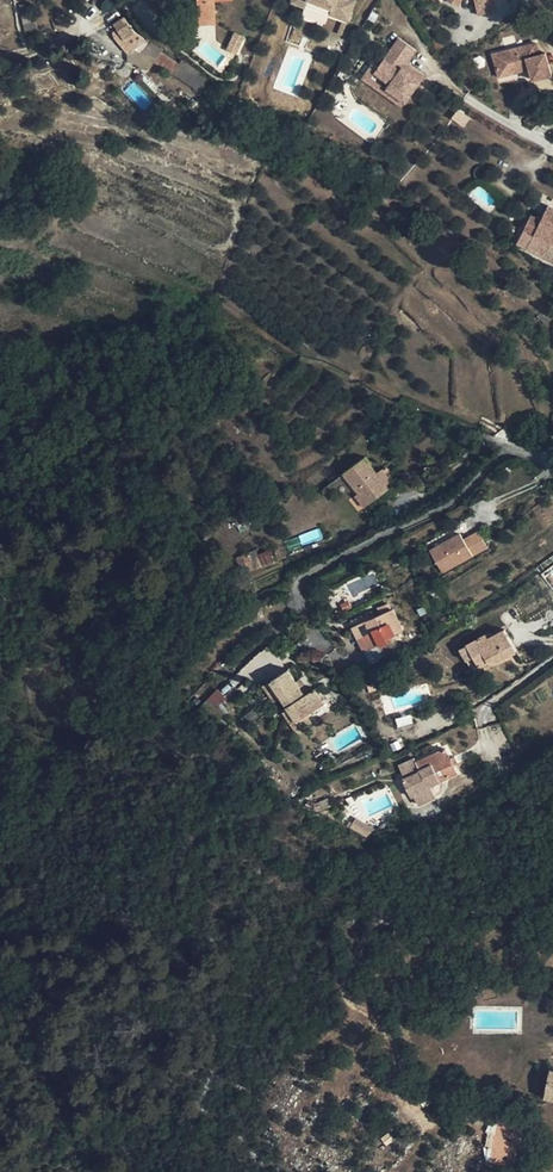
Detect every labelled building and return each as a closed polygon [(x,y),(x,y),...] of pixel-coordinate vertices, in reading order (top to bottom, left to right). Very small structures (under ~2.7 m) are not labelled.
[(199,17),(215,17),(215,0),(198,0),(199,17)] [(306,5),(330,14),(332,8),(310,0),(308,0),(306,5)] [(332,8),(330,14),(348,21),(356,0),(310,0),(332,8)] [(135,32),(125,17),(114,24),(117,28),(114,32),(115,37),(128,51),(133,48),(135,49),(143,41),(144,39),(141,36),(135,32)] [(244,36),(235,32),(227,49),(237,53),(244,36)] [(377,65),(372,72),(387,84),(385,87),(404,101),(420,81),(403,67),(407,62),(416,50),(400,37),(377,65)] [(148,46),(143,41),(135,49),(140,54),(148,46)] [(540,55),(537,43),(493,55),(499,78),(530,70),(533,81),(552,76),(546,54),(540,55)] [(372,72),(377,65),(371,60),(360,74),(400,106),(404,101),(385,87),(387,84),(372,72)] [(407,62),(403,67),(420,81),(424,76),(407,62)] [(536,235),(529,248),(552,261),(552,208),(549,206),(542,221),(536,235)] [(525,229),(536,235),(542,221),(532,216),(525,229)] [(536,235),(525,229),(518,243),(529,248),(536,235)] [(344,475),(364,504),(393,483),(382,468),(373,474),(364,461),(344,475)] [(464,538),(474,556),(489,548),(479,530),(464,538)] [(443,573),(474,556),(464,538),(461,532),(430,550),(443,573)] [(264,563),(256,549),(237,560),(245,574),(264,563)] [(365,621),(371,635),(376,647),(388,643),(386,638),(404,630),(394,608),(365,621)] [(371,635),(365,621),(352,627),(358,640),(371,635)] [(480,667),(488,662),(496,658),(498,661),(517,651),(505,629),(493,635),(489,637),(487,633),(467,644),(474,657),(480,667)] [(474,657),(467,644),(460,649),(467,661),(474,657)] [(474,657),(467,661),(473,671),(480,667),(474,657)] [(281,697),(288,708),(297,722),(308,714),(325,704),(315,688),(305,695),(289,668),(270,680),(281,697)] [(281,697),(270,680),(264,684),(275,702),(281,697)] [(203,706),(212,712),(225,701),(228,698),(219,689),(203,706)] [(225,701),(212,712),(222,720),(232,709),(225,701)] [(297,722),(288,708),(283,712),(291,725),(297,722)] [(297,722),(291,725),(296,732),(313,722),(308,714),(297,722)] [(455,765),(451,757),(447,747),(416,762),(420,771),(400,780),(409,798),(411,797),(416,806),(433,798),(428,787),(458,772),(455,765)] [(354,819),(350,829),(368,837),(372,827),(354,819)] [(545,1096),(552,1098),(552,1069),(550,1069),(545,1096)] [(498,1120),(491,1161),(512,1165),(515,1163),(523,1125),(498,1120)]
